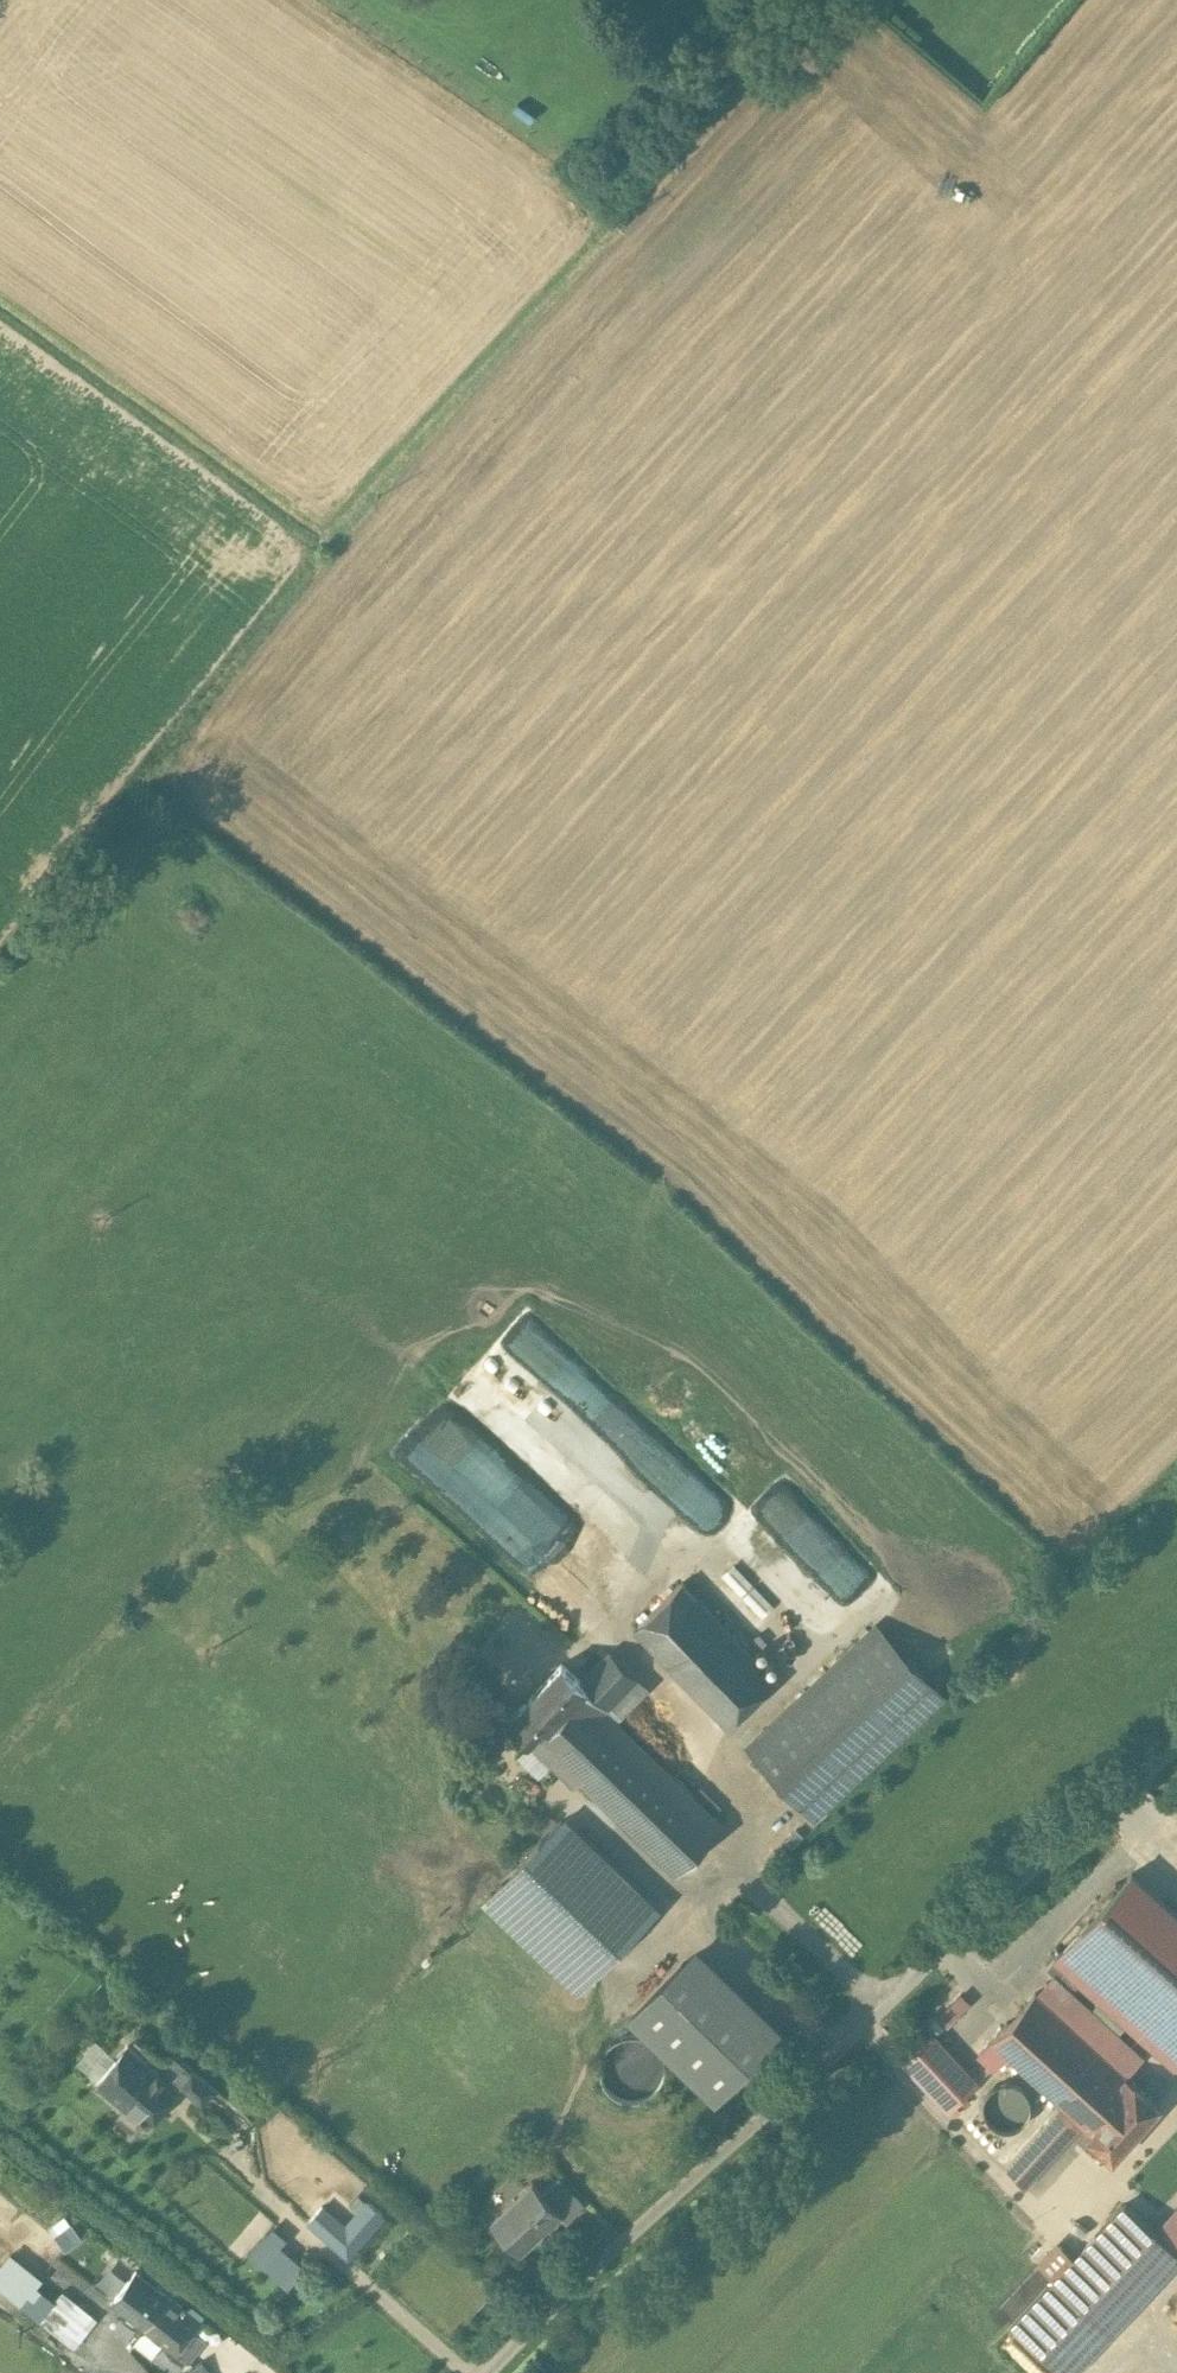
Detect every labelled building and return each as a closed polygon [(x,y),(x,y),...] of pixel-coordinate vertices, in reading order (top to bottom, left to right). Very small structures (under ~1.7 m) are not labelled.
[(776,1674),(681,1581),(634,1629),(729,1722),(776,1674)] [(876,1624),(747,1746),(815,1818),(944,1696),(876,1624)] [(624,1635),(581,1679),(562,1662),(509,1719),(562,1769),(567,1764),(677,1871),(724,1823),(617,1719),(661,1673),(624,1635)] [(1127,1847),(1115,1856),(1132,1871),(1176,1912),(1176,1802),(1127,1847)] [(559,1861),(634,1934),(663,1904),(568,1813),(539,1842),(559,1861)] [(539,1842),(515,1868),(534,1887),(559,1861),(539,1842)] [(634,1934),(559,1861),(534,1887),(610,1959),(634,1934)] [(534,1887),(515,1868),(482,1902),(577,1993),(610,1959),(534,1887)] [(1047,1965),(1054,1971),(1072,1987),(1080,1979),(1175,2064),(1176,2062),(1176,1912),(1132,1871),(1047,1965)] [(671,1947),(641,1977),(751,2082),(780,2052),(671,1947)] [(1072,1987),(1054,1971),(1036,1991),(1107,2056),(1114,2063),(1132,2042),(1072,1987)] [(948,2022),(973,2001),(964,1991),(939,2012),(948,2022)] [(1107,2056),(1036,1991),(979,2052),(989,2062),(986,2066),(990,2070),(994,2066),(994,2067),(1007,2053),(1062,2103),(1063,2104),(1107,2056)] [(663,2080),(666,2067),(663,2054),(656,2044),(645,2037),(632,2034),(620,2037),(609,2044),(602,2055),(600,2068),(602,2080),(610,2091),(620,2098),(633,2100),(646,2098),(656,2090),(663,2080)] [(973,2078),(933,2035),(906,2060),(946,2103),(973,2078)] [(167,2076),(121,2038),(95,2069),(141,2107),(167,2076)] [(1114,2063),(1107,2056),(1063,2104),(1083,2122),(1092,2130),(1088,2134),(1113,2155),(1160,2102),(1128,2074),(1129,2074),(1128,2073),(1145,2053),(1132,2042),(1114,2063)] [(1030,2113),(1031,2104),(1030,2095),(1024,2087),(1016,2082),(1007,2080),(998,2082),(991,2087),(985,2095),(984,2104),(986,2114),(991,2121),(999,2126),(1008,2128),(1017,2126),(1025,2121),(1030,2113)] [(1062,2103),(1005,2165),(1027,2184),(1083,2122),(1063,2104),(1062,2103)] [(585,2203),(559,2175),(543,2191),(562,2211),(561,2212),(568,2219),(585,2203)] [(533,2180),(492,2219),(521,2250),(561,2212),(562,2211),(543,2191),(533,2180)] [(325,2200),(308,2219),(350,2257),(389,2214),(368,2195),(346,2220),(325,2200)] [(1055,2277),(1054,2276),(1010,2322),(1066,2372),(1074,2372),(1176,2262),(1176,2250),(1155,2229),(1125,2201),(1075,2256),(1055,2277)] [(1175,2208),(1155,2229),(1176,2250),(1176,2210),(1175,2208)] [(65,2248),(83,2236),(67,2213),(49,2224),(65,2248)] [(263,2264),(288,2284),(307,2262),(281,2242),(263,2264)] [(1061,2243),(1041,2264),(1054,2276),(1055,2277),(1075,2256),(1061,2243)] [(75,2346),(98,2316),(62,2288),(55,2298),(38,2285),(46,2275),(11,2249),(0,2264),(0,2289),(75,2346)] [(138,2270),(130,2280),(123,2275),(115,2285),(121,2290),(113,2301),(146,2328),(171,2297),(138,2270)] [(171,2297),(146,2328),(175,2352),(179,2347),(196,2326),(200,2321),(171,2297)] [(196,2326),(179,2347),(191,2357),(208,2336),(196,2326)] [(183,2372),(209,2372),(201,2361),(183,2372)]
